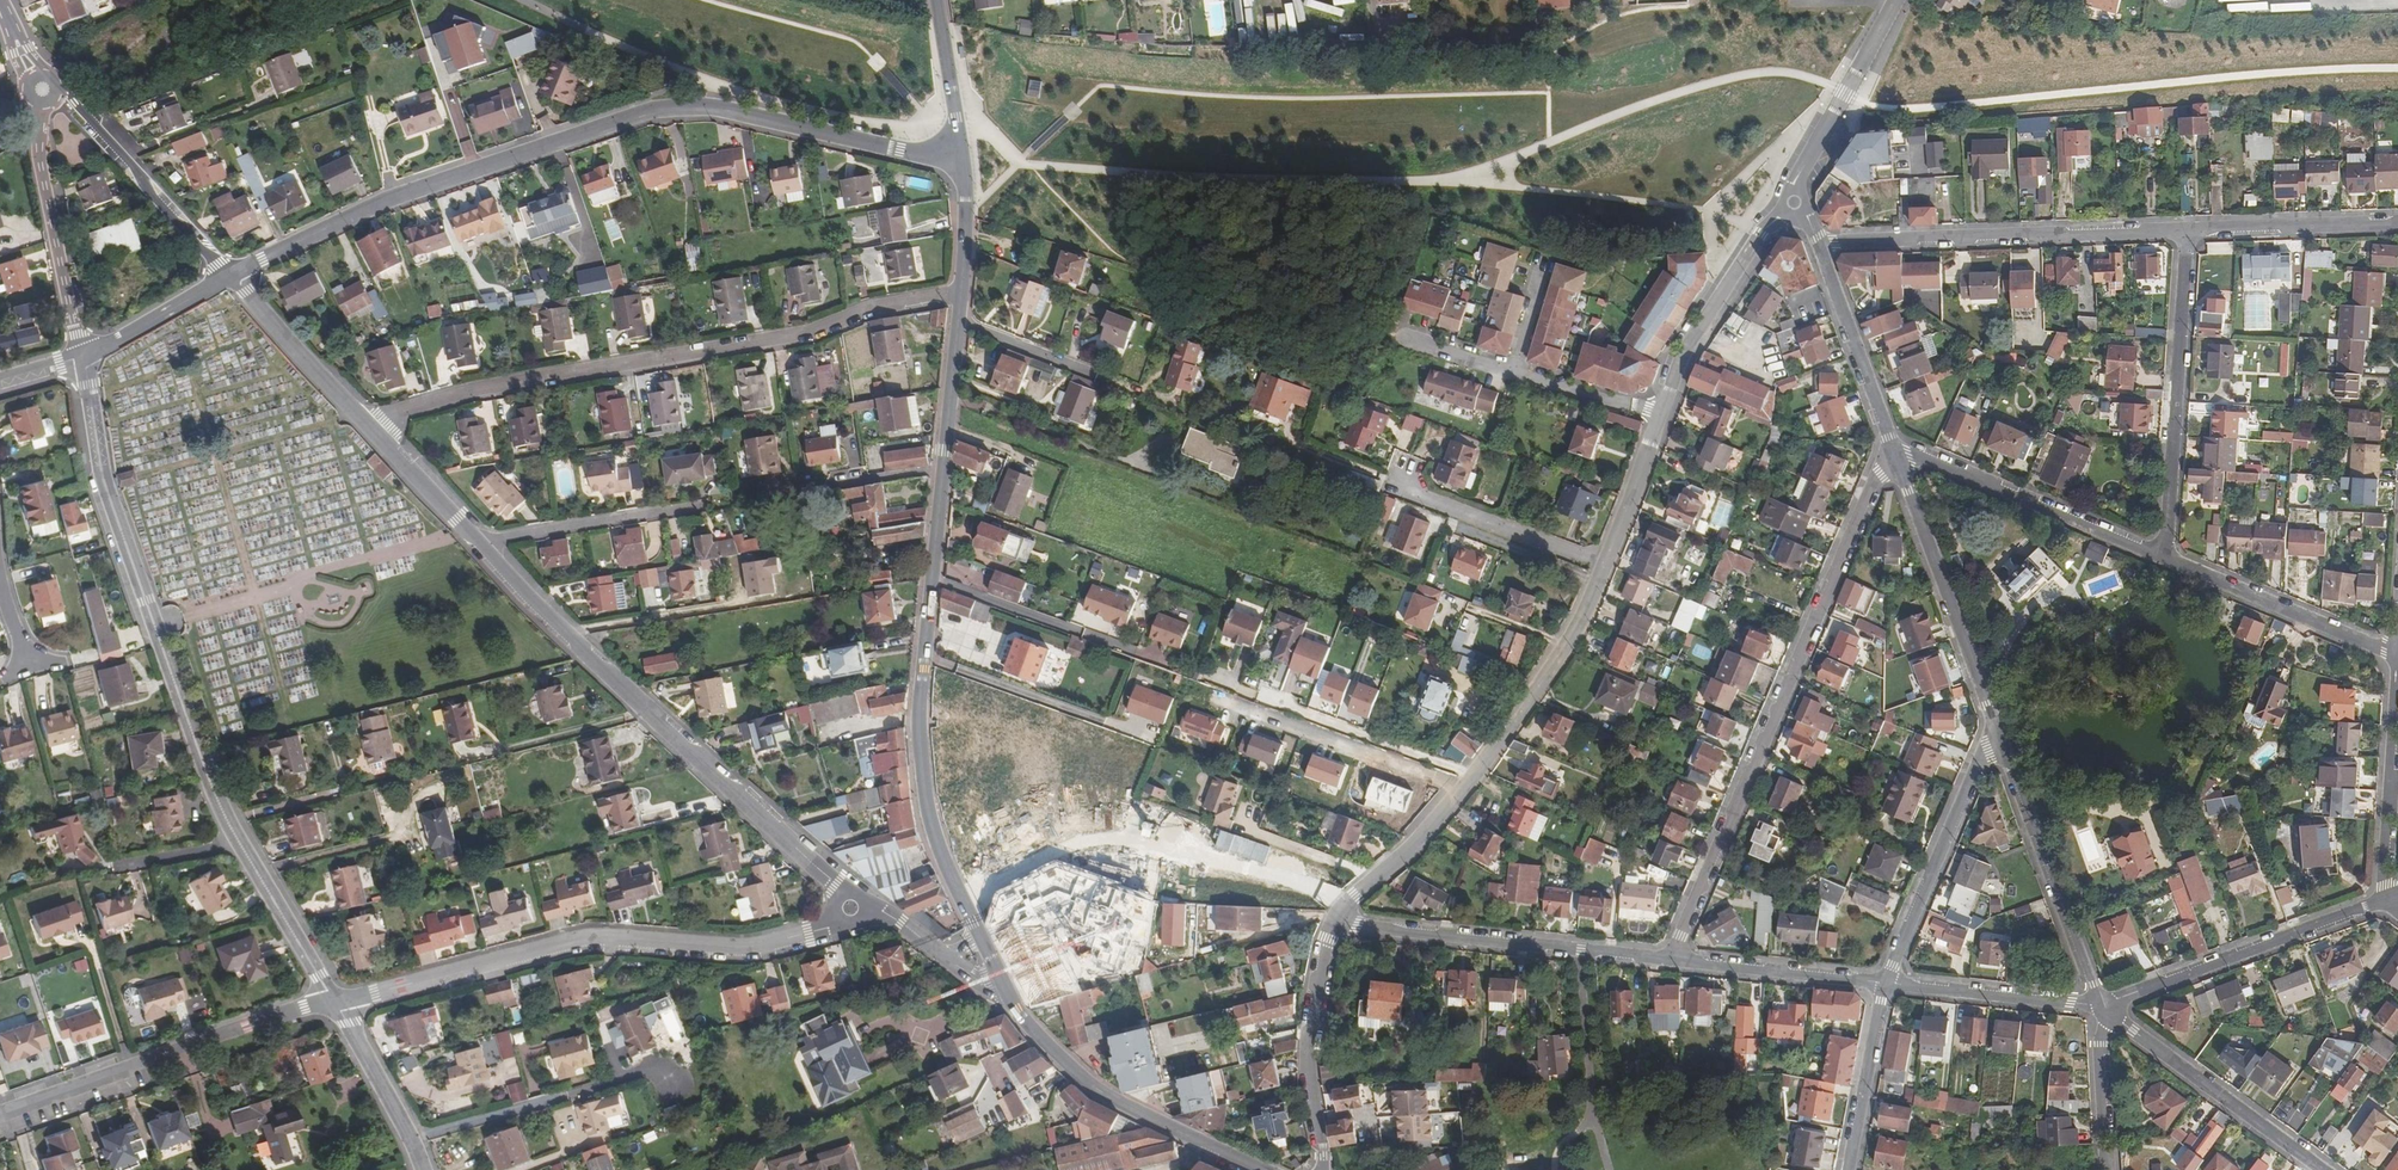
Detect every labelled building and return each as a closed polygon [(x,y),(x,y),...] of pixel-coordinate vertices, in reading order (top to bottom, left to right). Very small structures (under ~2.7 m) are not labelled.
[(96,11),(92,0),(45,0),(43,1),(48,14),(52,13),(57,26),(96,11)] [(183,9),(207,0),(179,0),(183,9)] [(975,5),(977,17),(1003,13),(1001,0),(975,0),(975,5)] [(1245,0),(1236,0),(1236,20),(1245,20),(1245,0)] [(1380,9),(1413,6),(1412,0),(1379,0),(1380,9)] [(1964,0),(1941,0),(1938,7),(1949,13),(1953,5),(1959,8),(1964,0)] [(2114,13),(2118,0),(2084,0),(2083,4),(2114,13)] [(1021,35),(1033,35),(1034,21),(1022,20),(1021,35)] [(437,32),(447,73),(488,64),(479,23),(437,32)] [(542,48),(537,34),(533,33),(508,42),(514,57),(542,48)] [(432,56),(427,42),(414,46),(416,50),(421,49),(424,59),(432,56)] [(1415,50),(1428,49),(1427,42),(1415,42),(1415,50)] [(291,52),(266,61),(279,93),(304,84),(291,52)] [(573,89),(576,79),(581,67),(554,59),(543,92),(574,102),(578,90),(573,89)] [(582,81),(576,79),(573,89),(578,90),(582,81)] [(516,91),(504,95),(472,104),(480,131),(512,122),(512,120),(524,117),(516,91)] [(400,104),(408,127),(427,121),(428,124),(446,119),(437,92),(400,104)] [(187,126),(181,113),(177,103),(156,112),(166,134),(187,126)] [(2209,134),(2208,104),(2195,106),(2195,119),(2181,120),(2181,134),(2209,134)] [(2177,118),(2177,107),(2131,111),(2131,116),(2134,116),(2134,123),(2136,123),(2137,125),(2161,123),(2161,118),(2177,118)] [(2288,121),(2287,109),(2271,108),(2272,121),(2288,121)] [(2304,120),(2303,110),(2295,110),(2295,120),(2304,120)] [(2131,116),(2131,111),(2115,112),(2115,127),(2129,126),(2129,123),(2134,123),(2134,116),(2131,116)] [(2338,123),(2338,114),(2310,111),(2309,120),(2318,121),(2338,123)] [(2050,132),(2049,117),(2016,120),(2017,134),(2032,133),(2032,139),(2044,138),(2044,132),(2050,132)] [(427,121),(408,127),(409,131),(428,124),(427,121)] [(2161,123),(2137,125),(2139,137),(2143,140),(2156,140),(2160,136),(2161,123)] [(1893,127),(1860,133),(1836,166),(1843,171),(1857,181),(1863,183),(1875,182),(1874,165),(1894,164),(1893,127)] [(1930,135),(1929,127),(1917,128),(1917,136),(1930,135)] [(2067,148),(2067,133),(2067,129),(2058,130),(2059,148),(2067,148)] [(203,130),(173,142),(177,154),(208,143),(203,130)] [(2079,155),(2090,155),(2089,132),(2067,133),(2067,148),(2067,156),(2079,155)] [(2273,158),(2272,138),(2248,139),(2248,149),(2253,149),(2253,158),(2273,158)] [(1988,168),(2007,167),(2007,141),(1971,143),(1971,153),(1972,165),(1972,180),(1988,179),(1988,168)] [(1928,142),(1928,172),(1946,171),(1945,142),(1928,142)] [(749,170),(744,147),(737,148),(737,150),(704,156),(709,183),(742,177),(741,171),(749,170)] [(662,156),(643,162),(652,186),(683,175),(674,148),(660,152),(662,156)] [(662,156),(660,152),(642,157),(643,162),(662,156)] [(2347,164),(2366,163),(2366,156),(2362,156),(2359,153),(2347,154),(2347,164)] [(210,154),(187,162),(197,189),(220,180),(210,154)] [(354,155),(325,168),(336,193),(365,179),(354,155)] [(2377,189),(2397,188),(2397,156),(2376,157),(2376,163),(2377,189)] [(2052,202),(2052,176),(2047,176),(2046,163),(2028,163),(2028,160),(2019,160),(2020,178),(2018,178),(2019,188),(2038,187),(2039,203),(2052,202)] [(2325,181),(2333,181),(2340,181),(2340,161),(2308,162),(2308,173),(2308,185),(2325,184),(2325,181)] [(598,170),(584,174),(590,193),(617,183),(610,162),(597,167),(598,170)] [(2377,189),(2376,163),(2366,163),(2347,164),(2348,192),(2377,192),(2377,189)] [(787,166),(775,168),(780,193),(808,188),(804,166),(787,169),(787,166)] [(281,218),(286,216),(310,203),(298,182),(270,196),(256,169),(247,173),(264,208),(273,204),(281,218)] [(1836,180),(1851,190),(1857,181),(1843,171),(1836,180)] [(873,173),(849,177),(854,206),(878,202),(873,173)] [(2300,173),(2274,173),(2274,198),(2301,197),(2301,193),(2300,173)] [(1845,198),(1851,190),(1836,180),(1828,175),(1817,191),(1815,201),(1823,222),(1832,227),(1839,228),(1855,206),(1845,198)] [(84,193),(79,195),(86,213),(113,204),(103,177),(81,185),(84,193)] [(1917,205),(1915,182),(1906,182),(1907,205),(1917,205)] [(530,226),(576,210),(569,188),(566,185),(563,185),(559,186),(557,189),(557,191),(557,195),(523,206),(530,226)] [(2192,210),(2191,185),(2183,185),(2183,211),(2192,210)] [(220,200),(224,209),(240,201),(235,193),(220,200)] [(2256,206),(2256,195),(2244,196),(2244,207),(2256,206)] [(240,201),(224,209),(237,235),(263,222),(250,196),(240,201)] [(882,227),(881,227),(884,244),(907,240),(906,227),(909,226),(906,205),(879,210),(882,227)] [(530,226),(523,206),(519,207),(527,227),(530,226)] [(1908,226),(1907,207),(1898,208),(1899,225),(1908,226)] [(495,208),(455,221),(462,242),(503,228),(495,208)] [(1935,225),(1934,208),(1911,209),(1912,225),(1935,225)] [(530,226),(534,237),(554,230),(555,233),(570,228),(569,225),(580,221),(576,210),(530,226)] [(882,227),(879,210),(869,211),(872,224),(875,228),(881,227),(882,227)] [(616,217),(604,221),(611,242),(623,237),(616,217)] [(420,267),(433,263),(431,255),(455,247),(445,221),(431,226),(432,230),(422,233),(421,229),(420,228),(407,233),(420,267)] [(140,249),(130,222),(104,231),(87,237),(96,264),(118,257),(140,249)] [(401,251),(391,231),(365,244),(381,277),(406,266),(399,252),(401,251)] [(1785,297),(1802,291),(1817,285),(1801,241),(1783,238),(1758,274),(1771,282),(1776,275),(1785,297)] [(698,242),(686,244),(691,272),(703,270),(698,242)] [(1499,287),(1481,344),(1509,354),(1526,297),(1508,291),(1520,253),(1492,243),(1480,281),(1499,287)] [(2397,250),(2397,248),(2369,246),(2368,257),(2372,257),(2372,264),(2397,267),(2397,250)] [(913,247),(886,251),(891,278),(917,274),(913,247)] [(2331,269),(2332,252),(2305,250),(2304,268),(2331,269)] [(1082,285),(1089,258),(1064,251),(1056,279),(1076,287),(1077,287),(1078,284),(1082,285)] [(1838,262),(1846,284),(1867,284),(1866,272),(1874,272),(1874,286),(1894,286),(1894,298),(1903,299),(1902,273),(1901,252),(1842,254),(1838,262)] [(1901,252),(1902,273),(1910,273),(1909,252),(1901,252)] [(2291,279),(2290,253),(2279,253),(2279,256),(2243,257),(2244,280),(2291,279)] [(2104,261),(2093,260),(2094,281),(2108,281),(2108,291),(2121,291),(2121,255),(2111,255),(2111,264),(2105,264),(2104,261)] [(2159,278),(2158,255),(2136,255),(2136,262),(2131,262),(2132,277),(2137,277),(2137,279),(2159,278)] [(1707,256),(1673,258),(1674,272),(1672,275),(1668,272),(1635,321),(1639,323),(1627,342),(1636,348),(1629,357),(1618,353),(1619,349),(1602,344),(1601,348),(1588,344),(1578,376),(1634,393),(1654,384),(1661,365),(1655,361),(1667,342),(1668,342),(1678,326),(1679,327),(1688,311),(1688,310),(1698,294),(1705,281),(1707,256)] [(6,294),(28,286),(23,270),(25,269),(21,257),(0,263),(0,276),(6,294)] [(2052,270),(2052,280),(2058,280),(2059,283),(2079,283),(2079,262),(2068,262),(2068,259),(2058,260),(2058,270),(2052,270)] [(814,264),(787,268),(792,295),(801,294),(803,303),(820,300),(814,264)] [(1560,264),(1530,361),(1558,369),(1588,273),(1560,264)] [(614,291),(616,291),(607,265),(582,276),(586,296),(614,291)] [(866,265),(856,266),(859,284),(868,282),(866,265)] [(2014,309),(2042,308),(2041,270),(2013,271),(2014,309)] [(330,291),(321,271),(287,289),(292,298),(288,300),(294,310),(330,291)] [(2352,305),(2368,306),(2379,307),(2381,273),(2353,271),(2352,305)] [(550,283),(546,272),(534,274),(537,285),(550,283)] [(1997,297),(1997,273),(1971,274),(1971,275),(1961,275),(1962,297),(1997,297)] [(1030,315),(1044,283),(1034,279),(1032,282),(1018,276),(1012,289),(1015,291),(1008,306),(1030,315)] [(741,289),(744,288),(742,277),(715,282),(722,323),(740,320),(738,310),(744,309),(741,289)] [(1414,278),(1406,306),(1445,317),(1444,324),(1464,330),(1473,302),(1451,295),(1453,289),(1414,278)] [(1101,297),(1104,287),(1096,284),(1092,293),(1101,297)] [(350,292),(340,296),(350,315),(375,304),(377,309),(370,311),(375,321),(391,314),(380,293),(371,297),(366,285),(350,292)] [(1782,298),(1765,285),(1749,308),(1768,321),(1782,298)] [(340,296),(350,292),(347,286),(338,290),(340,296)] [(621,309),(624,331),(630,329),(631,339),(649,336),(642,286),(616,291),(614,291),(618,310),(621,309)] [(541,303),(553,301),(550,288),(538,293),(541,303)] [(2270,289),(2245,291),(2244,328),(2270,327),(2270,289)] [(1805,298),(1802,291),(1785,297),(1788,304),(1805,298)] [(2301,310),(2302,293),(2279,291),(2279,321),(2291,322),(2291,310),(2301,310)] [(510,308),(509,297),(499,298),(499,293),(486,294),(488,310),(510,308)] [(568,319),(572,318),(569,299),(553,301),(541,303),(533,305),(535,313),(542,312),(549,352),(567,349),(566,340),(571,339),(568,319)] [(25,303),(11,307),(14,319),(29,315),(25,303)] [(2366,339),(2368,306),(2352,305),(2342,304),(2340,338),(2363,339),(2366,339)] [(442,305),(431,307),(433,318),(444,316),(442,305)] [(2202,321),(2201,334),(2221,336),(2221,337),(2231,338),(2232,323),(2224,323),(2225,306),(2205,305),(2205,321),(2202,321)] [(946,327),(947,308),(934,310),(932,325),(946,327)] [(1101,340),(1124,350),(1136,321),(1108,310),(1103,322),(1108,323),(1101,340)] [(929,318),(928,311),(919,313),(920,320),(929,318)] [(1884,335),(1890,350),(1919,340),(1923,338),(1917,322),(1905,327),(1899,311),(1863,324),(1867,341),(1884,335)] [(15,346),(12,334),(33,328),(29,315),(14,319),(18,331),(0,335),(0,350),(15,346)] [(907,362),(900,316),(873,321),(880,366),(907,362)] [(2079,331),(2099,332),(2099,317),(2080,316),(2079,331)] [(1933,320),(1930,336),(1946,330),(1933,320)] [(449,339),(455,359),(460,358),(462,367),(479,362),(470,322),(444,328),(447,340),(449,339)] [(1802,349),(1823,342),(1818,327),(1797,334),(1798,338),(1794,340),(1795,343),(1800,342),(1802,349)] [(2167,339),(2167,329),(2133,327),(2133,337),(2167,339)] [(36,340),(33,328),(12,334),(15,346),(36,340)] [(1782,356),(1787,355),(1790,353),(1788,345),(1786,346),(1782,332),(1777,334),(1782,356)] [(2057,360),(2068,333),(2057,332),(2047,356),(2057,360)] [(1937,355),(1930,336),(1923,338),(1919,340),(1926,359),(1937,355)] [(2361,374),(2363,339),(2340,338),(2329,337),(2328,346),(2338,347),(2337,373),(2358,374),(2361,374)] [(451,360),(455,359),(449,339),(447,340),(451,360)] [(1194,371),(1196,364),(1203,344),(1187,339),(1183,349),(1179,347),(1175,358),(1179,360),(1171,383),(1192,391),(1198,373),(1194,371)] [(1931,373),(1926,359),(1919,340),(1890,350),(1885,352),(1893,373),(1897,372),(1901,384),(1923,376),(1931,373)] [(1828,357),(1823,342),(1802,349),(1807,365),(1828,357)] [(2209,375),(2212,376),(2232,377),(2233,346),(2211,344),(2209,375)] [(2287,375),(2290,344),(2283,344),(2281,375),(2287,375)] [(397,357),(400,356),(397,345),(370,351),(379,383),(388,381),(390,390),(408,386),(405,377),(402,378),(397,357)] [(2132,390),(2135,349),(2110,347),(2107,388),(2132,390)] [(1017,394),(1027,368),(1031,359),(1007,350),(1004,357),(1003,357),(991,384),(1017,394)] [(1973,358),(1970,350),(1960,354),(1962,362),(1973,358)] [(1713,398),(1726,366),(1721,360),(1705,353),(1703,356),(1700,362),(1720,371),(1718,375),(1698,367),(1689,388),(1713,398)] [(1787,379),(1792,377),(1803,374),(1800,364),(1791,368),(1787,355),(1782,356),(1787,379)] [(405,377),(400,356),(397,357),(402,378),(405,377)] [(794,390),(791,391),(793,403),(821,398),(813,357),(795,360),(797,369),(791,370),(794,390)] [(1179,360),(1175,358),(1167,382),(1171,383),(1179,360)] [(1040,373),(1044,364),(1031,359),(1027,368),(1040,373)] [(1044,364),(1040,373),(1038,379),(1047,382),(1054,367),(1044,364)] [(764,396),(761,376),(756,376),(754,367),(737,370),(743,411),(769,407),(767,395),(764,396)] [(1431,370),(1424,396),(1496,414),(1502,389),(1431,370)] [(1295,400),(1301,387),(1264,373),(1259,384),(1268,388),(1266,394),(1262,393),(1255,410),(1280,420),(1289,398),(1295,400)] [(2356,398),(2358,374),(2337,373),(2335,397),(2356,398)] [(1814,407),(1835,400),(1836,376),(1819,375),(1819,393),(1807,396),(1811,408),(1814,407)] [(1081,424),(1097,385),(1073,376),(1067,392),(1060,389),(1055,402),(1062,405),(1058,415),(1081,424)] [(1936,409),(1923,376),(1901,384),(1906,396),(1910,406),(1914,417),(1936,409)] [(1795,386),(1792,377),(1787,379),(1775,384),(1779,392),(1795,386)] [(1771,422),(1774,395),(1735,378),(1725,403),(1771,422)] [(656,415),(652,415),(654,426),(681,423),(674,381),(657,384),(658,393),(652,394),(656,415)] [(1295,400),(1307,404),(1311,391),(1301,387),(1295,400)] [(2162,399),(2163,391),(2145,390),(2145,398),(2162,399)] [(625,420),(621,399),(615,400),(614,391),(597,394),(604,436),(617,434),(618,440),(630,437),(629,432),(630,431),(628,420),(625,420)] [(2075,394),(2064,394),(2075,411),(2078,409),(2075,394)] [(893,401),(892,397),(880,399),(881,407),(885,432),(912,428),(908,398),(893,401)] [(1289,398),(1280,420),(1284,422),(1291,404),(1293,405),(1295,400),(1289,398)] [(1835,400),(1814,407),(1824,435),(1848,427),(1842,408),(1845,407),(1841,398),(1835,400)] [(881,407),(880,399),(873,401),(856,403),(858,411),(881,407)] [(1307,404),(1295,400),(1293,405),(1305,409),(1307,404)] [(1722,436),(1731,412),(1700,400),(1694,415),(1715,422),(1711,432),(1713,432),(1712,436),(1719,438),(1720,435),(1722,436)] [(2113,402),(2111,405),(2109,428),(2112,431),(2149,433),(2151,404),(2113,402)] [(43,434),(40,420),(35,405),(9,413),(12,424),(15,424),(17,431),(19,442),(43,434)] [(1369,454),(1374,440),(1371,439),(1374,431),(1377,432),(1381,433),(1387,416),(1363,407),(1357,423),(1354,422),(1345,445),(1369,454)] [(516,419),(507,421),(512,448),(525,446),(526,452),(539,449),(538,444),(539,444),(532,408),(515,410),(516,419)] [(2351,408),(2349,435),(2367,436),(2366,439),(2384,440),(2385,430),(2380,429),(2381,413),(2368,413),(2368,409),(2351,408)] [(2059,410),(2054,423),(2061,426),(2066,413),(2059,410)] [(1969,444),(1978,420),(1957,411),(1946,435),(1969,444)] [(2214,436),(2236,438),(2247,438),(2249,413),(2216,411),(2214,436)] [(1644,421),(1612,412),(1609,421),(1641,431),(1644,421)] [(1422,434),(1427,419),(1409,414),(1404,429),(1422,434)] [(40,420),(43,434),(44,436),(51,434),(53,431),(50,420),(47,419),(40,420)] [(473,419),(455,422),(463,458),(489,452),(484,425),(475,427),(473,419)] [(868,425),(872,435),(881,431),(877,421),(868,425)] [(1988,448),(2017,460),(2026,439),(2033,442),(2035,437),(1999,422),(1988,448)] [(1774,424),(1770,441),(1778,443),(1782,426),(1774,424)] [(1601,432),(1579,425),(1571,451),(1592,458),(1601,432)] [(1238,446),(1189,427),(1181,447),(1182,448),(1181,451),(1209,462),(1207,466),(1231,476),(1239,457),(1234,455),(1238,446)] [(2286,441),(2286,432),(2264,430),(2263,440),(2286,441)] [(776,447),(779,446),(778,435),(749,440),(755,475),(780,471),(776,447)] [(2062,484),(2074,489),(2089,451),(2080,448),(2083,441),(2070,435),(2066,442),(2059,439),(2049,463),(2037,458),(2030,475),(2060,487),(2062,484)] [(2236,438),(2214,436),(2208,436),(2205,470),(2226,472),(2234,472),(2236,438)] [(821,461),(842,458),(838,437),(808,441),(812,466),(822,464),(821,461)] [(1702,458),(1698,457),(1695,466),(1711,473),(1715,464),(1724,468),(1732,448),(1710,439),(1706,448),(1702,458)] [(2026,439),(2017,460),(2024,464),(2033,442),(2026,439)] [(639,450),(638,440),(626,442),(627,452),(639,450)] [(2306,440),(2300,440),(2298,440),(2296,474),(2314,475),(2316,441),(2306,440)] [(959,442),(957,461),(985,472),(992,454),(959,442)] [(1478,451),(1453,442),(1446,460),(1449,461),(1447,466),(1440,464),(1435,480),(1463,490),(1478,451)] [(2378,457),(2379,445),(2351,443),(2350,478),(2353,478),(2378,479),(2378,468),(2377,468),(2377,457),(2378,457)] [(930,465),(927,447),(885,454),(888,471),(888,472),(930,465)] [(1759,460),(1766,463),(1768,463),(1772,453),(1763,450),(1759,460)] [(1803,478),(1828,489),(1830,490),(1835,478),(1833,477),(1836,472),(1838,472),(1843,459),(1829,453),(1826,459),(1814,454),(1803,478)] [(393,473),(377,454),(368,462),(385,481),(393,473)] [(704,454),(665,461),(669,486),(683,483),(683,486),(696,484),(695,481),(708,479),(707,476),(717,474),(714,456),(704,457),(704,454)] [(606,490),(607,495),(633,490),(630,468),(618,470),(616,460),(589,465),(592,492),(602,491),(606,490)] [(1761,474),(1766,463),(1759,460),(1754,471),(1761,474)] [(2022,469),(2024,464),(2017,460),(2014,466),(2022,469)] [(2261,474),(2262,466),(2262,464),(2246,463),(2245,473),(2260,474),(2261,474)] [(1032,478),(1009,470),(994,509),(1016,518),(1032,478)] [(1366,485),(1369,478),(1351,470),(1347,478),(1366,485)] [(2224,495),(2225,480),(2226,472),(2205,470),(2191,470),(2190,482),(2208,483),(2207,494),(2224,495)] [(137,471),(118,476),(122,490),(141,485),(137,471)] [(512,511),(516,514),(529,499),(513,484),(511,486),(496,472),(491,478),(485,485),(479,491),(487,498),(485,500),(496,509),(497,508),(505,515),(507,512),(508,511),(512,511)] [(2259,482),(2260,474),(2245,473),(2234,472),(2226,472),(2225,480),(2259,482)] [(485,485),(491,478),(487,475),(481,482),(485,485)] [(1823,502),(1828,489),(1803,478),(1800,477),(1793,496),(1796,498),(1795,500),(1794,500),(1791,508),(1809,516),(1819,520),(1823,511),(1820,509),(1823,502)] [(2377,506),(2379,479),(2378,479),(2353,478),(2352,504),(2377,506)] [(28,514),(53,508),(44,480),(20,487),(23,497),(25,496),(27,504),(25,505),(28,514)] [(1358,485),(1350,482),(1346,490),(1354,493),(1358,485)] [(843,500),(849,499),(869,496),(870,502),(855,505),(857,519),(869,517),(871,531),(925,522),(927,507),(888,514),(883,483),(841,490),(843,500)] [(1597,495),(1569,484),(1557,513),(1586,524),(1597,495)] [(487,498),(479,491),(477,492),(485,500),(487,498)] [(68,503),(75,501),(73,493),(66,495),(68,503)] [(1692,524),(1700,502),(1681,494),(1678,504),(1674,502),(1669,515),(1673,516),(1670,524),(1686,530),(1689,523),(1692,524)] [(2223,504),(2224,495),(2207,494),(2206,502),(2223,504)] [(850,505),(855,505),(870,502),(869,496),(849,499),(850,505)] [(1394,499),(1386,496),(1381,509),(1389,512),(1394,499)] [(1795,529),(1806,519),(1809,516),(1791,508),(1770,499),(1761,521),(1799,537),(1801,533),(1795,529)] [(75,501),(68,503),(60,506),(74,560),(89,557),(75,501)] [(55,519),(53,508),(28,514),(29,517),(30,517),(32,526),(55,519)] [(1389,512),(1381,509),(1379,515),(1387,518),(1389,512)] [(1428,522),(1404,513),(1391,546),(1414,555),(1428,522)] [(2386,527),(2387,514),(2364,513),(2364,526),(2386,527)] [(2257,526),(2257,524),(2257,517),(2241,516),(2240,525),(2257,526)] [(925,522),(871,531),(866,531),(869,546),(924,537),(925,522)] [(1011,533),(986,524),(977,545),(1004,555),(1011,533)] [(2255,551),(2257,526),(2240,525),(2227,524),(2225,549),(2227,549),(2227,553),(2237,553),(2237,550),(2240,550),(2255,551)] [(2272,553),(2272,557),(2285,558),(2287,525),(2257,524),(2257,526),(2255,551),(2264,552),(2272,553)] [(1674,550),(1680,537),(1653,526),(1635,569),(1653,577),(1667,547),(1674,550)] [(2222,527),(2216,527),(2211,527),(2210,544),(2220,545),(2222,527)] [(629,535),(617,537),(622,566),(647,562),(642,528),(628,531),(629,535)] [(1716,543),(1723,546),(1729,532),(1722,529),(1716,543)] [(2361,541),(2362,532),(2353,531),(2351,540),(2361,541)] [(2290,553),(2317,554),(2318,534),(2291,532),(2290,553)] [(735,539),(741,553),(760,550),(758,539),(744,541),(743,534),(733,535),(735,539)] [(741,553),(735,539),(714,543),(713,537),(712,536),(696,539),(700,560),(702,560),(719,557),(741,553)] [(1900,556),(1901,538),(1874,537),(1874,556),(1900,556)] [(673,541),(677,553),(684,551),(679,538),(673,541)] [(1774,559),(1783,538),(1780,541),(1774,539),(1767,556),(1774,559)] [(1783,538),(1774,559),(1774,560),(1798,570),(1804,556),(1805,556),(1808,549),(1783,538)] [(554,547),(543,550),(546,567),(571,563),(567,540),(554,542),(554,547)] [(2102,564),(2108,549),(2090,542),(2084,556),(2102,564)] [(1689,546),(1684,559),(1700,565),(1705,552),(1689,546)] [(1485,560),(1458,548),(1449,570),(1476,581),(1485,560)] [(1747,557),(1750,551),(1743,548),(1740,554),(1747,557)] [(2026,559),(2027,561),(2042,576),(2041,577),(2047,583),(2046,584),(2049,587),(2064,573),(2039,548),(2026,559)] [(1729,566),(1735,553),(1724,549),(1711,579),(1722,583),(1729,566)] [(1735,553),(1729,566),(1747,573),(1752,560),(1735,553)] [(719,557),(702,560),(703,566),(708,566),(709,570),(721,568),(719,557)] [(2042,576),(2027,561),(2002,585),(2018,600),(2042,576)] [(1091,573),(1100,576),(1103,566),(1095,563),(1091,573)] [(657,585),(654,568),(638,571),(642,589),(657,585)] [(694,569),(670,573),(675,600),(698,596),(694,569)] [(870,588),(892,585),(893,585),(891,571),(868,574),(870,588)] [(2351,597),(2354,576),(2333,572),(2329,594),(2351,597)] [(1022,603),(1029,584),(998,573),(991,592),(1022,603)] [(2094,595),(2118,585),(2113,574),(2090,585),(2094,595)] [(589,598),(591,605),(592,614),(618,609),(614,584),(612,584),(610,575),(588,579),(590,588),(588,589),(589,598)] [(2375,601),(2377,576),(2359,575),(2357,599),(2375,601)] [(1643,607),(1653,584),(1632,576),(1623,598),(1643,607)] [(62,611),(54,579),(31,585),(41,617),(62,611)] [(1855,608),(1864,586),(1847,579),(1837,600),(1855,608)] [(1428,632),(1440,601),(1439,601),(1442,590),(1424,583),(1420,582),(1416,592),(1415,592),(1405,623),(1428,632)] [(897,618),(892,585),(870,588),(864,589),(870,623),(897,618)] [(1091,612),(1100,588),(1093,585),(1084,610),(1091,612)] [(98,651),(120,646),(116,632),(110,634),(98,588),(83,592),(98,651)] [(990,606),(944,588),(941,606),(971,617),(974,609),(984,612),(985,609),(988,611),(990,606)] [(1115,621),(1114,623),(1126,628),(1127,625),(1128,625),(1137,602),(1100,588),(1091,612),(1106,618),(1115,621)] [(1531,604),(1534,596),(1514,588),(1511,597),(1513,598),(1508,608),(1528,617),(1528,616),(1530,617),(1532,615),(1535,616),(1538,609),(1535,608),(1536,605),(1531,604)] [(1709,590),(1703,602),(1715,608),(1721,596),(1709,590)] [(1684,625),(1692,604),(1679,598),(1674,610),(1677,611),(1674,620),(1684,625)] [(1645,644),(1651,629),(1648,628),(1652,620),(1630,610),(1620,634),(1645,644)] [(1352,617),(1360,620),(1362,614),(1355,611),(1352,617)] [(1276,658),(1283,661),(1293,664),(1303,637),(1308,623),(1280,612),(1275,626),(1286,631),(1276,658)] [(1191,625),(1160,613),(1151,638),(1182,649),(1191,625)] [(1928,634),(1925,627),(1927,626),(1922,613),(1899,621),(1908,643),(1904,645),(1907,654),(1934,644),(1930,633),(1928,634)] [(1234,643),(1244,647),(1255,650),(1264,625),(1232,614),(1224,639),(1234,643)] [(1361,620),(1360,620),(1352,617),(1351,616),(1350,620),(1353,621),(1352,625),(1358,627),(1361,620)] [(2256,644),(2264,624),(2245,617),(2236,636),(2256,644)] [(1854,628),(1885,641),(1885,632),(1858,621),(1857,624),(1853,622),(1852,626),(1854,626),(1854,628)] [(1459,654),(1468,631),(1459,628),(1450,651),(1459,654)] [(1885,641),(1854,628),(1849,640),(1885,655),(1885,641)] [(1511,650),(1518,633),(1518,632),(1509,629),(1503,647),(1507,648),(1511,650)] [(1766,651),(1770,640),(1751,631),(1743,651),(1757,656),(1760,648),(1766,651)] [(1511,650),(1507,648),(1503,659),(1519,664),(1528,637),(1518,633),(1511,650)] [(1691,635),(1686,633),(1681,645),(1686,647),(1691,635)] [(828,649),(839,647),(837,634),(824,636),(826,650),(828,649)] [(1265,634),(1260,648),(1272,652),(1277,638),(1265,634)] [(1073,636),(1068,652),(1084,657),(1089,641),(1073,636)] [(1332,647),(1303,637),(1293,664),(1291,669),(1320,680),(1332,647)] [(1050,649),(1021,638),(1008,670),(1039,681),(1050,649)] [(1629,671),(1638,649),(1617,640),(1608,662),(1629,671)] [(1429,658),(1434,645),(1423,641),(1418,654),(1429,658)] [(839,647),(828,649),(834,679),(868,673),(863,643),(839,647)] [(123,656),(120,646),(98,651),(101,662),(123,656)] [(1727,650),(1718,647),(1713,659),(1721,663),(1727,650)] [(1745,692),(1757,663),(1727,650),(1721,663),(1714,680),(1736,689),(1745,692)] [(1946,686),(1943,674),(1944,673),(1937,652),(1912,662),(1924,694),(1946,686)] [(673,654),(644,659),(647,673),(676,668),(673,654)] [(1462,668),(1466,657),(1461,655),(1457,666),(1462,668)] [(1484,669),(1486,664),(1466,657),(1462,668),(1460,673),(1480,680),(1484,669)] [(1839,688),(1849,668),(1827,659),(1818,680),(1839,688)] [(106,691),(110,705),(136,698),(127,663),(100,670),(106,691)] [(1486,664),(1484,669),(1501,676),(1503,670),(1486,664)] [(1282,665),(1272,687),(1280,691),(1290,669),(1282,665)] [(1527,679),(1503,670),(1501,676),(1499,682),(1520,690),(1527,679)] [(1343,705),(1352,680),(1332,672),(1323,698),(1343,705)] [(1596,701),(1610,706),(1624,712),(1635,687),(1605,674),(1594,700),(1596,701)] [(1448,705),(1451,696),(1454,686),(1432,677),(1421,708),(1440,715),(1443,717),(1448,705)] [(721,678),(695,683),(697,695),(699,695),(700,703),(699,703),(701,718),(728,713),(721,678)] [(1714,680),(1711,678),(1702,700),(1727,711),(1736,689),(1714,680)] [(2249,703),(2243,717),(2246,723),(2264,730),(2268,722),(2281,728),(2287,713),(2278,708),(2287,687),(2268,679),(2256,706),(2249,703)] [(1884,688),(1885,683),(1877,680),(1875,684),(1884,688)] [(1370,719),(1381,689),(1363,683),(1352,712),(1370,719)] [(868,715),(867,709),(873,708),(875,718),(906,712),(908,689),(898,691),(898,695),(888,698),(885,685),(854,692),(813,704),(817,726),(862,714),(862,716),(868,715)] [(1164,725),(1174,698),(1139,685),(1129,712),(1164,725)] [(565,686),(541,692),(549,725),(573,719),(573,717),(575,716),(572,703),(569,703),(565,686)] [(2352,717),(2354,691),(2346,690),(2346,687),(2338,687),(2338,686),(2324,686),(2323,701),(2335,702),(2334,716),(2352,717)] [(1799,721),(1820,730),(1829,733),(1834,720),(1818,713),(1825,697),(1810,690),(1797,720),(1799,721)] [(110,705),(106,691),(101,693),(104,706),(110,705)] [(1451,696),(1448,705),(1456,708),(1459,699),(1451,696)] [(1608,712),(1610,706),(1596,701),(1594,706),(1608,712)] [(470,704),(444,710),(452,742),(478,736),(474,722),(477,722),(474,710),(471,711),(470,704)] [(815,721),(810,704),(799,707),(804,724),(815,721)] [(1438,721),(1440,715),(1421,708),(1419,714),(1422,720),(1431,723),(1438,721)] [(1951,731),(1952,710),(1936,709),(1935,731),(1951,731)] [(775,714),(767,716),(750,721),(741,724),(745,741),(755,738),(760,755),(780,749),(775,731),(793,726),(789,710),(775,714)] [(54,720),(73,715),(72,711),(53,716),(54,720)] [(1222,723),(1190,711),(1182,731),(1214,743),(1214,742),(1221,724),(1222,723)] [(1735,722),(1718,714),(1715,713),(1707,732),(1727,741),(1735,722)] [(1563,745),(1573,722),(1555,714),(1551,724),(1548,723),(1542,736),(1563,745)] [(54,720),(53,716),(41,719),(49,745),(79,737),(73,715),(54,720)] [(1890,736),(1897,720),(1884,715),(1884,721),(1880,731),(1890,736)] [(368,736),(363,737),(369,767),(398,760),(391,730),(386,731),(383,717),(364,721),(368,736)] [(1811,754),(1820,730),(1799,721),(1789,745),(1798,749),(1794,757),(1807,762),(1811,754)] [(2223,739),(2230,723),(2225,721),(2219,737),(2223,739)] [(2357,756),(2357,736),(2360,736),(2360,722),(2338,721),(2338,755),(2357,756)] [(1221,724),(1214,742),(1221,744),(1228,727),(1221,724)] [(10,727),(0,730),(0,749),(3,761),(35,753),(28,727),(11,731),(10,727)] [(933,728),(944,834),(996,829),(997,843),(1012,842),(1010,822),(1027,820),(1023,776),(957,783),(955,767),(967,766),(965,745),(952,746),(950,727),(933,728)] [(883,772),(908,765),(904,728),(869,736),(870,741),(877,740),(878,753),(873,755),(876,766),(862,770),(863,774),(868,777),(883,772)] [(1158,732),(1148,728),(1146,735),(1156,739),(1158,732)] [(1934,764),(1939,751),(1933,748),(1938,738),(1919,730),(1904,766),(1931,777),(1936,765),(1934,764)] [(1481,746),(1461,732),(1453,743),(1473,757),(1481,746)] [(160,733),(130,738),(135,770),(165,765),(160,733)] [(622,781),(617,763),(611,738),(585,744),(595,788),(622,781)] [(286,742),(275,744),(271,745),(274,758),(282,756),(287,779),(309,774),(300,739),(286,742)] [(1524,757),(1528,747),(1513,740),(1506,749),(1524,757)] [(1712,774),(1722,750),(1702,742),(1693,766),(1712,774)] [(1636,758),(1639,749),(1636,748),(1629,745),(1626,753),(1636,758)] [(1934,764),(1936,765),(1939,766),(1944,753),(1939,751),(1934,764)] [(1811,754),(1807,762),(1805,766),(1812,769),(1817,756),(1811,754)] [(1344,786),(1349,765),(1314,756),(1308,777),(1344,786)] [(2333,787),(2353,788),(2354,774),(2351,774),(2352,762),(2330,761),(2330,762),(2320,762),(2319,786),(2333,787)] [(911,799),(908,765),(883,772),(886,781),(880,782),(883,796),(867,800),(869,810),(911,799)] [(1552,784),(1546,781),(1540,779),(1544,770),(1534,767),(1530,775),(1522,771),(1517,783),(1553,798),(1557,787),(1552,784)] [(1710,779),(1690,770),(1687,779),(1706,788),(1710,779)] [(2296,771),(2292,771),(2291,785),(2301,785),(2301,779),(2295,779),(2296,771)] [(1913,801),(1916,803),(1925,783),(1901,772),(1884,811),(1906,821),(1907,819),(1909,820),(1913,811),(1909,810),(1913,801)] [(1229,805),(1232,798),(1237,784),(1215,776),(1203,807),(1217,812),(1216,815),(1229,819),(1233,807),(1229,805)] [(1791,816),(1804,786),(1781,777),(1769,806),(1791,816)] [(1689,812),(1699,790),(1678,782),(1669,804),(1689,812)] [(2211,785),(2205,783),(2198,801),(2223,796),(2221,789),(2213,791),(2210,788),(2211,785)] [(1155,797),(1165,800),(1168,790),(1158,787),(1155,797)] [(2354,808),(2354,800),(2355,788),(2353,788),(2333,787),(2332,817),(2353,818),(2354,808)] [(102,798),(103,797),(101,789),(91,791),(93,800),(102,798)] [(1845,812),(1850,800),(1844,798),(1845,794),(1837,791),(1832,802),(1840,805),(1839,809),(1845,812)] [(622,793),(592,806),(598,821),(604,819),(612,838),(638,827),(622,793)] [(177,808),(182,807),(180,794),(157,797),(158,808),(153,809),(157,832),(180,829),(179,820),(177,808)] [(2228,817),(2242,814),(2238,795),(2223,798),(2228,817)] [(1528,823),(1532,813),(1529,812),(1533,803),(1517,796),(1514,805),(1517,806),(1512,817),(1528,823)] [(915,827),(911,799),(869,810),(873,826),(893,822),(895,832),(915,827)] [(1616,820),(1620,810),(1606,804),(1603,814),(1616,820)] [(1993,849),(2008,843),(2006,834),(2004,835),(2001,826),(2004,825),(1996,804),(1986,808),(1982,818),(1984,824),(1978,826),(1971,842),(1979,844),(1984,842),(1986,847),(1993,849)] [(489,826),(505,820),(500,806),(484,812),(489,826)] [(428,825),(432,839),(435,850),(437,849),(441,861),(464,855),(460,841),(458,842),(449,808),(425,815),(428,825)] [(315,812),(290,819),(297,850),(323,843),(315,812)] [(86,846),(84,846),(81,835),(78,825),(81,824),(78,813),(33,825),(36,837),(37,836),(38,841),(47,839),(48,832),(51,832),(57,830),(63,853),(76,849),(77,856),(87,864),(96,855),(86,846)] [(1528,823),(1512,817),(1507,829),(1527,838),(1537,815),(1532,813),(1528,823)] [(1357,834),(1360,835),(1364,823),(1340,814),(1329,843),(1354,852),(1358,841),(1355,840),(1357,834)] [(1678,844),(1688,821),(1672,814),(1663,837),(1678,844)] [(853,832),(847,816),(840,817),(830,820),(836,836),(853,832)] [(2331,855),(2328,818),(2296,820),(2298,858),(2331,855)] [(1750,843),(1777,855),(1782,840),(1771,836),(1774,828),(1757,821),(1749,839),(1752,840),(1750,843)] [(742,872),(735,844),(729,846),(724,825),(700,831),(705,852),(698,854),(700,864),(717,860),(721,877),(742,872)] [(2093,826),(2075,832),(2088,874),(2106,868),(2093,826)] [(897,905),(942,886),(937,875),(914,885),(904,848),(922,844),(915,827),(895,832),(844,845),(832,853),(897,905)] [(1487,866),(1503,839),(1486,829),(1476,847),(1473,844),(1467,854),(1487,866)] [(2135,875),(2153,869),(2156,868),(2142,831),(2113,842),(2126,878),(2135,875)] [(1828,852),(1831,842),(1819,837),(1814,846),(1828,852)] [(1519,846),(1519,838),(1508,838),(1508,846),(1519,846)] [(1595,866),(1603,845),(1588,839),(1579,860),(1585,864),(1595,866)] [(1677,860),(1681,849),(1661,841),(1653,860),(1669,868),(1672,858),(1677,860)] [(1773,864),(1777,855),(1750,843),(1747,853),(1773,864)] [(1608,845),(1600,865),(1613,870),(1621,850),(1608,845)] [(1889,879),(1899,855),(1876,845),(1865,869),(1889,879)] [(1959,885),(1978,893),(1989,866),(1965,856),(1954,882),(1959,885)] [(2265,882),(2257,861),(2227,872),(2235,893),(2250,888),(2253,896),(2267,890),(2264,882),(2265,882)] [(370,903),(367,888),(361,864),(331,872),(340,911),(370,903)] [(1527,899),(1527,901),(1536,902),(1540,867),(1508,864),(1506,886),(1499,885),(1497,901),(1504,901),(1504,899),(1515,900),(1516,898),(1527,899)] [(778,917),(772,895),(777,894),(769,865),(750,870),(754,888),(738,892),(740,903),(748,901),(753,921),(753,922),(778,917)] [(2211,898),(2206,884),(2201,886),(2198,877),(2195,878),(2191,868),(2181,872),(2193,904),(2211,898)] [(1140,896),(1066,869),(1060,885),(1134,913),(1140,896)] [(2153,869),(2135,875),(2137,881),(2155,875),(2153,869)] [(190,883),(208,915),(230,903),(224,891),(221,892),(216,883),(220,881),(214,870),(190,883)] [(14,884),(25,879),(22,871),(11,876),(14,884)] [(1630,908),(1642,909),(1654,911),(1656,887),(1646,886),(1647,874),(1622,871),(1618,906),(1630,908)] [(658,897),(653,875),(631,880),(629,872),(618,875),(622,892),(605,896),(609,913),(638,907),(637,903),(658,897)] [(2175,892),(2186,888),(2180,873),(2166,878),(2168,882),(2171,881),(2175,892)] [(1836,907),(1844,887),(1819,876),(1820,900),(1834,906),(1836,907)] [(1439,910),(1447,895),(1416,879),(1406,899),(1422,907),(1424,902),(1439,910)] [(594,905),(588,882),(567,888),(565,880),(554,883),(558,900),(542,905),(546,922),(574,915),(573,911),(594,905)] [(1881,913),(1889,896),(1859,883),(1852,900),(1881,913)] [(1497,901),(1499,885),(1489,884),(1487,899),(1497,901)] [(1978,893),(1959,885),(1951,905),(1959,908),(1957,912),(1953,921),(1972,929),(1976,920),(1968,917),(1978,893)] [(2293,901),(2288,885),(2276,890),(2282,905),(2293,901)] [(911,916),(917,914),(949,900),(942,886),(897,905),(911,916)] [(1558,913),(1558,918),(1568,919),(1569,914),(1570,897),(1571,891),(1546,888),(1544,904),(1547,905),(1547,912),(1552,913),(1558,913)] [(2197,955),(2209,951),(2186,888),(2175,892),(2170,894),(2174,904),(2178,902),(2197,955)] [(1759,902),(1755,931),(1754,944),(1764,945),(1765,932),(1770,933),(1773,908),(1774,900),(1752,890),(1751,901),(1759,902)] [(1591,899),(1580,898),(1578,915),(1588,917),(1598,918),(1598,922),(1609,923),(1610,900),(1600,898),(1601,893),(1592,892),(1591,899)] [(96,902),(104,929),(135,919),(128,896),(110,901),(109,898),(96,902)] [(511,927),(521,924),(533,922),(527,899),(506,904),(504,896),(493,898),(497,916),(480,921),(485,938),(512,931),(511,927)] [(1569,914),(1578,915),(1580,898),(1570,897),(1569,914)] [(2002,913),(2004,901),(1993,899),(1991,911),(2002,913)] [(1819,919),(1818,923),(1833,924),(1834,906),(1820,900),(1819,919)] [(51,933),(52,935),(61,931),(61,930),(72,926),(71,924),(83,920),(76,901),(32,915),(40,938),(51,933)] [(740,903),(735,904),(740,924),(753,921),(748,901),(740,903)] [(1263,931),(1264,907),(1219,905),(1218,929),(1263,931)] [(2030,905),(2020,908),(2013,910),(2016,919),(2033,914),(2030,905)] [(1642,918),(1642,909),(1630,908),(1618,906),(1617,918),(1629,919),(1629,917),(1642,918)] [(1719,915),(1732,908),(1731,906),(1718,913),(1719,915)] [(1743,928),(1732,908),(1719,915),(1721,919),(1713,923),(1705,927),(1715,944),(1743,928)] [(628,911),(616,913),(618,924),(630,922),(628,911)] [(446,944),(455,942),(467,939),(467,936),(462,918),(462,916),(440,921),(438,914),(428,917),(432,934),(416,938),(420,955),(447,949),(446,944)] [(943,943),(948,940),(932,922),(930,924),(917,914),(911,916),(943,943)] [(1960,945),(1964,931),(1945,926),(1945,923),(1942,922),(1944,918),(1936,914),(1931,927),(1942,933),(1941,940),(1960,945)] [(378,933),(373,915),(350,921),(354,939),(378,933)] [(1818,923),(1819,919),(1780,915),(1778,940),(1816,944),(1818,923)] [(472,916),(462,918),(467,936),(477,934),(472,916)] [(2110,952),(2139,941),(2129,916),(2101,927),(2110,952)] [(956,934),(963,929),(959,922),(952,926),(956,934)] [(2158,946),(2172,941),(2167,929),(2154,934),(2158,946)] [(1834,948),(1836,934),(1821,931),(1819,945),(1834,948)] [(8,954),(1,932),(0,933),(0,957),(8,954)] [(378,933),(354,939),(355,943),(353,944),(360,971),(378,967),(373,948),(390,944),(388,935),(379,937),(378,933)] [(243,966),(246,972),(249,981),(266,974),(251,937),(217,950),(225,972),(232,969),(243,966)] [(1283,940),(1286,954),(1292,952),(1289,938),(1283,940)] [(1286,954),(1283,940),(1253,948),(1257,962),(1262,960),(1280,955),(1286,954)] [(1979,963),(1998,965),(1999,956),(2009,957),(2011,941),(1999,940),(1999,944),(1982,942),(1979,963)] [(1112,956),(1140,962),(1143,952),(1114,946),(1112,956)] [(903,948),(882,953),(887,975),(904,971),(902,961),(905,960),(903,948)] [(2327,983),(2346,976),(2362,970),(2354,949),(2333,957),(2331,951),(2318,956),(2327,983)] [(2381,977),(2397,988),(2397,952),(2381,977)] [(1290,992),(1280,955),(1262,960),(1272,996),(1290,992)] [(77,972),(89,969),(86,958),(74,962),(77,972)] [(806,977),(810,992),(810,993),(834,987),(831,976),(830,976),(825,959),(803,965),(806,977)] [(1997,971),(1998,965),(1979,963),(1979,968),(1997,971)] [(240,974),(246,972),(243,966),(232,969),(234,973),(239,971),(240,974)] [(591,969),(559,977),(567,1006),(593,999),(588,980),(594,978),(591,969)] [(1462,998),(1462,1007),(1471,1007),(1471,998),(1475,998),(1476,973),(1450,971),(1450,973),(1444,973),(1442,997),(1462,998)] [(2291,976),(2283,979),(2273,983),(2282,1007),(2292,1003),(2312,995),(2303,971),(2291,976)] [(2303,971),(2312,995),(2314,994),(2305,971),(2303,971)] [(1144,974),(1137,976),(1141,994),(1154,991),(1149,972),(1144,974)] [(1503,1001),(1517,1001),(1517,998),(1526,998),(1526,976),(1517,977),(1517,979),(1504,980),(1491,980),(1491,1001),(1503,1001)] [(1680,986),(1680,1009),(1688,1010),(1688,1013),(1721,1015),(1722,991),(1688,989),(1689,977),(1680,976),(1680,986)] [(178,980),(185,1003),(189,1002),(182,979),(178,980)] [(185,1003),(178,980),(138,992),(148,1023),(161,1019),(159,1014),(165,1013),(178,1009),(177,1005),(185,1003)] [(499,984),(503,1001),(517,998),(512,980),(499,984)] [(2206,992),(2213,1011),(2215,1017),(2247,1006),(2238,980),(2206,992)] [(1399,1021),(1403,985),(1371,982),(1369,995),(1364,994),(1363,1001),(1362,1001),(1360,1017),(1399,1021)] [(503,1001),(499,984),(486,987),(490,1005),(503,1001)] [(758,1003),(757,998),(753,984),(728,990),(730,1000),(730,1001),(735,1024),(762,1017),(760,1006),(758,1006),(758,1003)] [(1062,998),(1061,998),(1073,1046),(1111,1036),(1107,1022),(1085,1026),(1081,1007),(1107,1000),(1104,985),(1064,997),(1062,998)] [(757,998),(758,1003),(770,1000),(772,1006),(788,1002),(784,986),(768,990),(769,995),(757,998)] [(1680,1009),(1680,986),(1668,986),(1667,987),(1657,988),(1657,1014),(1652,1014),(1652,1031),(1680,1030),(1680,1009)] [(1855,993),(1836,991),(1813,989),(1811,1015),(1848,1020),(1849,1018),(1859,1018),(1861,999),(1855,993)] [(142,1005),(138,992),(135,991),(132,990),(129,991),(127,993),(126,997),(129,1007),(131,1008),(142,1005)] [(1632,1016),(1631,992),(1612,992),(1613,1016),(1632,1016)] [(2213,1011),(2206,992),(2196,996),(2203,1014),(2213,1011)] [(1241,1027),(1297,1014),(1297,994),(1264,1002),(1263,998),(1226,1008),(1233,1034),(1242,1032),(1241,1027)] [(1441,1007),(1462,1007),(1462,998),(1442,997),(1441,1007)] [(1503,1001),(1491,1001),(1492,1010),(1503,1010),(1503,1001)] [(2187,1031),(2191,1005),(2167,1002),(2165,1013),(2168,1014),(2166,1027),(2187,1031)] [(2295,1011),(2292,1003),(2282,1007),(2285,1015),(2295,1011)] [(2397,1028),(2397,1010),(2388,1003),(2376,1018),(2396,1032),(2397,1028)] [(1774,1036),(1803,1039),(1805,1005),(1790,1004),(1789,1011),(1771,1010),(1769,1036),(1774,1036)] [(629,1040),(627,1043),(632,1055),(636,1056),(654,1049),(658,1043),(643,1008),(620,1018),(619,1023),(621,1028),(625,1029),(629,1040)] [(1746,1039),(1747,1027),(1748,1008),(1738,1008),(1737,1039),(1734,1039),(1734,1051),(1760,1053),(1761,1040),(1751,1039),(1746,1039)] [(95,1009),(56,1022),(61,1039),(69,1037),(72,1044),(103,1033),(95,1009)] [(430,1043),(422,1012),(390,1021),(392,1032),(399,1030),(404,1049),(430,1043)] [(835,1058),(851,1094),(861,1089),(857,1078),(871,1073),(857,1038),(853,1039),(846,1021),(832,1027),(827,1015),(806,1025),(812,1038),(817,1036),(828,1060),(835,1058)] [(1002,1035),(1010,1049),(1027,1042),(1018,1033),(1005,1016),(984,1023),(990,1038),(1002,1035)] [(2266,1027),(2267,1019),(2249,1017),(2248,1024),(2266,1027)] [(1984,1043),(1986,1020),(1964,1018),(1961,1041),(1984,1043)] [(0,1033),(0,1042),(6,1061),(17,1058),(17,1059),(28,1055),(27,1054),(38,1050),(38,1049),(48,1046),(40,1020),(0,1033)] [(1946,1046),(1948,1023),(1923,1020),(1920,1043),(1946,1046)] [(2018,1053),(2021,1024),(1997,1022),(1993,1050),(2018,1053)] [(990,1038),(984,1023),(953,1033),(955,1038),(964,1059),(971,1056),(967,1046),(990,1038)] [(2046,1051),(2049,1027),(2028,1024),(2026,1049),(2046,1051)] [(1125,1093),(1163,1084),(1150,1026),(1111,1036),(1116,1057),(1113,1058),(1117,1075),(1121,1074),(1125,1093)] [(621,1028),(627,1043),(629,1040),(625,1029),(621,1028)] [(2389,1059),(2397,1046),(2375,1029),(2365,1042),(2389,1059)] [(1904,1071),(1911,1036),(1890,1031),(1883,1067),(1886,1068),(1883,1079),(1900,1081),(1902,1071),(1904,1071)] [(515,1047),(512,1032),(500,1036),(504,1050),(515,1047)] [(588,1034),(553,1044),(561,1075),(575,1071),(574,1067),(581,1065),(581,1066),(595,1063),(588,1034)] [(1849,1087),(1854,1063),(1858,1041),(1829,1034),(1820,1080),(1835,1084),(1849,1087)] [(1002,1035),(990,1038),(992,1044),(1000,1042),(1005,1051),(1010,1049),(1002,1035)] [(1549,1073),(1566,1071),(1565,1049),(1569,1049),(1568,1036),(1562,1036),(1562,1035),(1546,1036),(1545,1037),(1538,1038),(1540,1060),(1528,1060),(1528,1080),(1550,1079),(1549,1073)] [(964,1059),(955,1038),(940,1044),(950,1066),(955,1064),(964,1059)] [(2354,1057),(2364,1043),(2338,1039),(2327,1038),(2311,1060),(2320,1067),(2331,1054),(2348,1066),(2354,1057)] [(1297,1050),(1298,1041),(1274,1046),(1276,1055),(1297,1050)] [(2365,1054),(2370,1048),(2364,1043),(2354,1057),(2358,1060),(2363,1053),(2365,1054)] [(325,1056),(328,1054),(325,1045),(300,1055),(311,1084),(332,1076),(327,1063),(325,1056)] [(1251,1062),(1247,1047),(1236,1050),(1240,1065),(1251,1062)] [(1054,1067),(1033,1048),(1009,1061),(1017,1076),(1014,1077),(1020,1087),(1054,1067)] [(2363,1053),(2358,1060),(2379,1075),(2389,1061),(2370,1048),(2365,1054),(2363,1053)] [(483,1050),(460,1056),(468,1085),(490,1079),(483,1050)] [(2268,1085),(2266,1089),(2276,1096),(2294,1071),(2266,1052),(2252,1073),(2268,1085)] [(823,1105),(851,1094),(835,1058),(828,1060),(807,1067),(823,1105)] [(1276,1059),(1252,1065),(1258,1090),(1282,1085),(1276,1059)] [(1635,1061),(1636,1077),(1647,1077),(1647,1061),(1635,1061)] [(960,1076),(964,1074),(959,1064),(955,1065),(960,1076)] [(1470,1069),(1471,1081),(1484,1081),(1483,1064),(1470,1064),(1470,1069)] [(960,1076),(955,1065),(931,1077),(935,1087),(932,1088),(939,1103),(970,1088),(964,1074),(960,1076)] [(1330,1083),(1330,1066),(1320,1066),(1321,1083),(1330,1083)] [(2340,1084),(2349,1091),(2363,1072),(2353,1066),(2340,1084)] [(1471,1081),(1470,1069),(1436,1070),(1435,1082),(1471,1081)] [(1213,1084),(1211,1072),(1180,1080),(1188,1113),(1218,1107),(1213,1084)] [(2066,1099),(2067,1073),(2055,1072),(2055,1099),(2066,1099)] [(2268,1085),(2252,1073),(2249,1077),(2266,1089),(2268,1085)] [(1835,1084),(1820,1080),(1806,1078),(1785,1074),(1781,1074),(1782,1086),(1805,1090),(1800,1113),(1827,1118),(1835,1084)] [(1930,1090),(1931,1076),(1920,1074),(1918,1088),(1930,1090)] [(1914,1094),(1916,1077),(1910,1077),(1907,1092),(1914,1094)] [(524,1081),(508,1086),(513,1104),(529,1099),(524,1081)] [(2153,1121),(2164,1130),(2186,1102),(2161,1084),(2151,1088),(2145,1097),(2144,1106),(2152,1112),(2156,1107),(2161,1110),(2157,1115),(2153,1121)] [(2341,1102),(2349,1091),(2340,1084),(2331,1095),(2341,1102)] [(1081,1117),(1089,1100),(1074,1086),(1064,1097),(1081,1117)] [(1363,1108),(1359,1087),(1335,1092),(1334,1094),(1335,1099),(1336,1100),(1339,1110),(1351,1107),(1352,1111),(1363,1108)] [(178,1088),(172,1090),(176,1101),(182,1099),(178,1088)] [(1397,1108),(1398,1116),(1441,1112),(1438,1089),(1393,1091),(1395,1108),(1397,1108)] [(1016,1118),(1029,1111),(1017,1090),(1004,1098),(1016,1118)] [(1229,1096),(1230,1104),(1239,1102),(1238,1094),(1229,1096)] [(273,1114),(269,1099),(248,1105),(233,1110),(239,1131),(265,1124),(275,1163),(291,1158),(285,1132),(301,1127),(295,1108),(273,1114)] [(581,1116),(583,1123),(587,1137),(609,1131),(601,1100),(576,1107),(579,1117),(581,1116)] [(1089,1100),(1081,1117),(1080,1119),(1098,1128),(1094,1138),(1111,1134),(1120,1115),(1089,1100)] [(973,1102),(943,1117),(956,1145),(986,1131),(973,1102)] [(2080,1111),(2080,1103),(2062,1104),(2062,1106),(2054,1106),(2054,1109),(2048,1109),(2048,1113),(2080,1111)] [(1907,1131),(1910,1117),(1897,1114),(1898,1108),(1883,1104),(1879,1125),(1907,1131)] [(1224,1129),(1226,1105),(1218,1107),(1188,1113),(1171,1117),(1206,1133),(1206,1128),(1224,1129)] [(1275,1140),(1287,1138),(1290,1137),(1286,1120),(1290,1119),(1287,1105),(1266,1109),(1267,1116),(1256,1119),(1258,1129),(1268,1127),(1273,1130),(1275,1140)] [(2306,1123),(2315,1110),(2307,1105),(2298,1117),(2306,1123)] [(2156,1107),(2152,1112),(2157,1115),(2161,1110),(2156,1107)] [(2012,1116),(2012,1108),(1980,1109),(1979,1117),(1981,1118),(2012,1116)] [(147,1121),(156,1147),(189,1136),(179,1109),(168,1113),(159,1116),(147,1121)] [(2376,1109),(2354,1137),(2373,1152),(2369,1157),(2370,1161),(2375,1165),(2378,1164),(2397,1139),(2397,1126),(2376,1109)] [(196,1110),(184,1114),(189,1127),(201,1123),(196,1110)] [(2212,1120),(2224,1128),(2230,1119),(2218,1111),(2212,1120)] [(2045,1120),(2047,1145),(2076,1144),(2075,1129),(2069,1129),(2068,1117),(2066,1117),(2066,1113),(2046,1114),(2045,1114),(2045,1120)] [(1399,1116),(1400,1130),(1404,1130),(1405,1140),(1434,1141),(1432,1114),(1399,1116)] [(1818,1168),(1825,1134),(1798,1129),(1800,1121),(1789,1119),(1787,1128),(1797,1130),(1795,1140),(1793,1140),(1791,1147),(1793,1152),(1804,1154),(1802,1165),(1818,1168)] [(1355,1141),(1352,1121),(1351,1120),(1339,1121),(1340,1125),(1328,1127),(1331,1146),(1355,1141)] [(2047,1145),(2045,1120),(2036,1121),(2038,1146),(2047,1145)] [(2196,1166),(2224,1128),(2212,1120),(2184,1158),(2196,1166)] [(116,1163),(118,1169),(125,1168),(125,1169),(130,1167),(129,1166),(137,1164),(132,1152),(142,1149),(133,1124),(122,1128),(119,1129),(120,1132),(113,1134),(113,1132),(100,1137),(104,1147),(101,1148),(104,1156),(107,1155),(111,1165),(112,1165),(113,1164),(116,1163)] [(667,1126),(644,1135),(647,1143),(670,1134),(667,1126)] [(2330,1143),(2338,1131),(2332,1126),(2323,1138),(2330,1143)] [(78,1147),(71,1128),(46,1137),(52,1154),(41,1159),(45,1169),(74,1169),(67,1151),(78,1147)] [(1179,1156),(1176,1140),(1150,1128),(1056,1151),(1059,1169),(1128,1169),(1179,1156)] [(1938,1140),(1940,1131),(1926,1128),(1924,1137),(1938,1140)] [(1083,1141),(1082,1134),(1075,1136),(1074,1130),(1058,1134),(1061,1146),(1083,1141)] [(2183,1144),(2188,1137),(2177,1130),(2173,1137),(2183,1144)] [(499,1169),(506,1169),(525,1163),(514,1132),(486,1143),(491,1156),(494,1156),(499,1169)] [(1979,1151),(1980,1138),(1973,1137),(1972,1149),(1979,1151)] [(1287,1138),(1275,1140),(1274,1145),(1276,1150),(1281,1148),(1289,1147),(1287,1138)] [(1907,1144),(1881,1139),(1875,1166),(1892,1169),(1901,1169),(1907,1144)] [(811,1164),(808,1150),(773,1160),(775,1169),(861,1169),(855,1144),(821,1153),(823,1159),(811,1164)] [(605,1146),(584,1153),(590,1169),(614,1169),(605,1146)] [(1192,1169),(1201,1160),(1196,1154),(1186,1164),(1190,1167),(1192,1169)] [(1424,1169),(1447,1169),(1454,1167),(1449,1155),(1422,1165),(1424,1169)] [(2217,1155),(2207,1169),(2238,1169),(2217,1155)] [(763,1156),(747,1163),(750,1169),(771,1169),(763,1156)] [(2388,1169),(2389,1169),(2397,1169),(2397,1156),(2388,1169)] [(2196,1166),(2184,1158),(2179,1165),(2187,1169),(2193,1169),(2196,1166)] [(1201,1160),(1192,1169),(1223,1169),(1201,1160)] [(2258,1160),(2251,1169),(2266,1169),(2268,1167),(2258,1160)] [(925,1162),(915,1166),(917,1169),(929,1169),(925,1162)]
